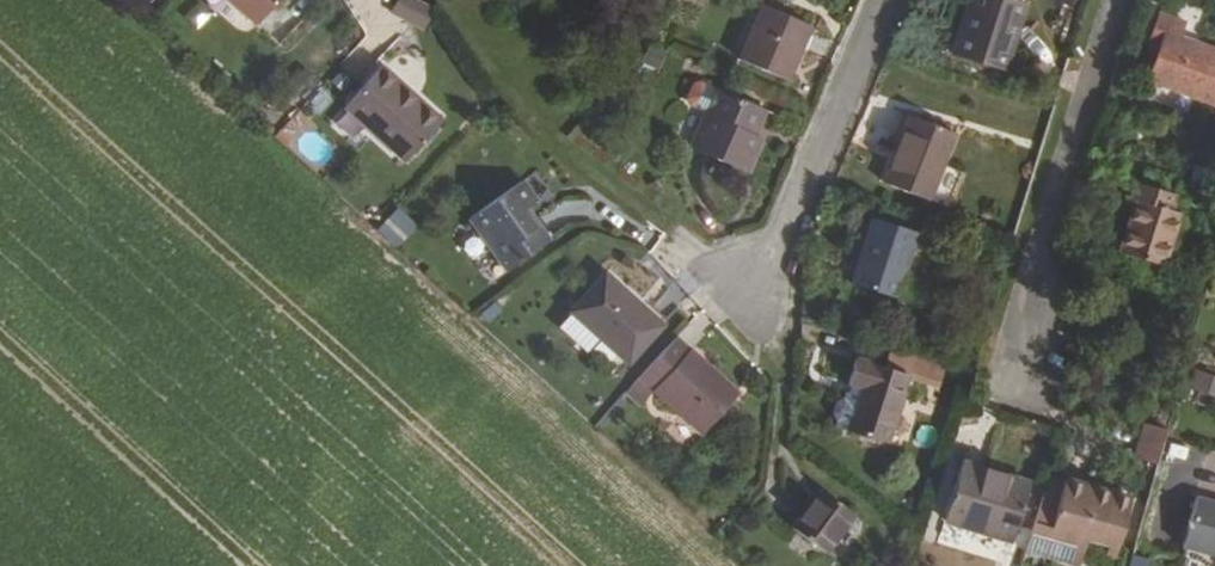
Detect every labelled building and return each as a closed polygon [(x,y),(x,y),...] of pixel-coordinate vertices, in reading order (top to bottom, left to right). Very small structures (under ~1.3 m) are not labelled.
[(267,0),(215,0),(244,25),(267,0)] [(425,29),(436,6),(425,0),(395,0),(389,11),(425,29)] [(1034,0),(988,0),(975,36),(965,35),(959,53),(1010,71),(1034,0)] [(787,83),(813,30),(767,9),(742,61),(787,83)] [(1181,38),(1185,24),(1158,14),(1148,40),(1160,44),(1145,86),(1214,110),(1214,50),(1181,38)] [(394,162),(432,123),(374,69),(337,110),(394,162)] [(748,139),(760,115),(718,92),(686,154),(740,181),(759,145),(748,139)] [(933,197),(959,132),(911,115),(885,180),(933,197)] [(1176,206),(1182,189),(1140,172),(1133,193),(1141,196),(1124,243),(1171,260),(1188,209),(1176,206)] [(512,211),(524,200),(510,181),(462,218),(495,265),(531,241),(512,211)] [(397,205),(375,229),(395,247),(417,222),(397,205)] [(895,297),(919,233),(872,216),(848,279),(895,297)] [(615,361),(650,322),(592,274),(559,314),(615,361)] [(723,396),(729,388),(666,336),(628,375),(636,383),(606,420),(618,428),(651,390),(696,427),(711,409),(723,396)] [(884,438),(905,368),(852,350),(844,380),(857,386),(847,427),(884,438)] [(1195,365),(1188,384),(1214,393),(1214,372),(1195,365)] [(726,422),(737,407),(723,396),(711,409),(726,422)] [(1001,534),(1020,476),(987,463),(986,472),(951,462),(934,513),(1001,534)] [(1047,526),(1045,536),(1070,544),(1073,532),(1114,544),(1127,498),(1057,475),(1041,523),(1047,526)] [(815,551),(846,512),(812,485),(782,525),(815,551)] [(1209,495),(1196,545),(1214,550),(1214,497),(1209,495)] [(1070,544),(1109,556),(1114,544),(1073,532),(1070,544)] [(1152,557),(1132,552),(1128,565),(1149,565),(1152,557)]
